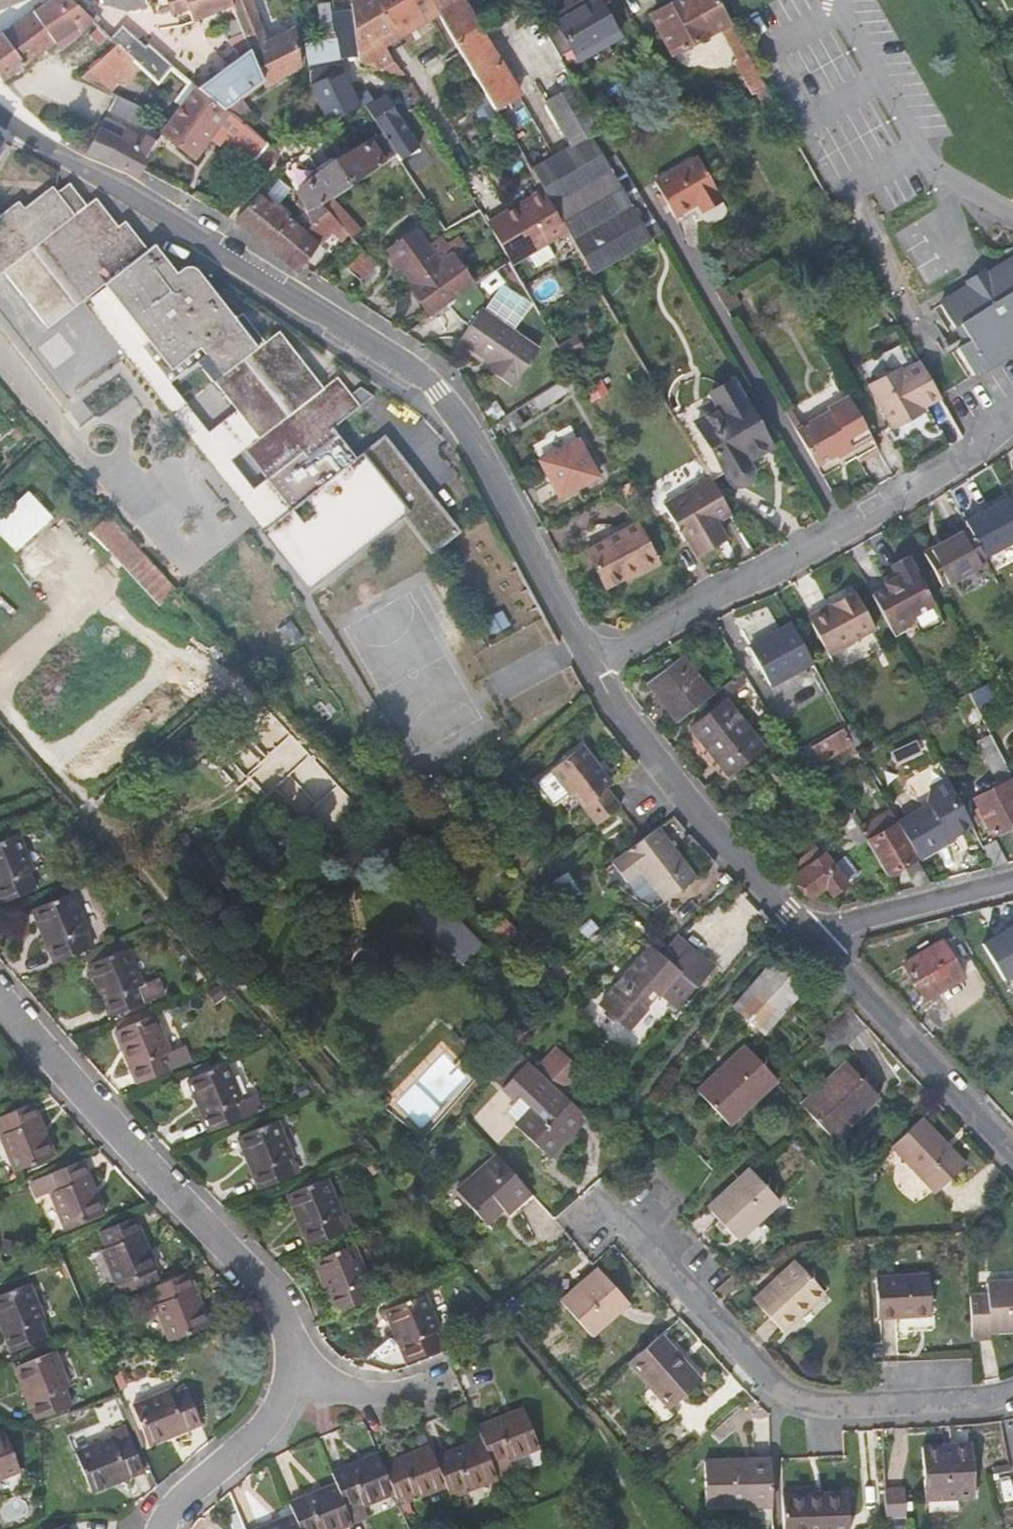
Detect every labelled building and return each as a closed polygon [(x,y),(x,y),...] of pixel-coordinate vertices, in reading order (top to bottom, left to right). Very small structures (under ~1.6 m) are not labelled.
[(35,10),(55,42),(62,50),(80,32),(91,21),(71,0),(49,0),(35,10)] [(101,1),(126,10),(145,2),(144,0),(100,0),(101,1)] [(174,12),(176,13),(189,9),(193,21),(230,6),(227,0),(170,0),(174,12)] [(230,6),(236,19),(242,34),(245,39),(262,80),(265,88),(300,67),(295,26),(279,33),(265,41),(251,0),(227,0),(230,6)] [(350,0),(332,0),(337,39),(355,36),(350,3),(350,0)] [(373,0),(356,0),(350,3),(355,36),(357,52),(378,39),(392,31),(373,0)] [(435,6),(431,0),(373,0),(392,31),(435,6)] [(462,0),(431,0),(435,6),(456,43),(479,29),(462,0)] [(566,9),(553,17),(578,60),(619,36),(599,0),(566,0),(566,1),(565,4),(566,7),(566,9)] [(719,0),(679,0),(651,15),(672,53),(720,28),(737,59),(748,53),(731,21),(719,0)] [(18,22),(2,34),(24,64),(55,42),(35,10),(18,22)] [(94,12),(89,17),(96,23),(100,18),(94,12)] [(242,34),(236,19),(226,24),(233,38),(242,34)] [(122,25),(110,37),(117,44),(140,65),(158,82),(171,66),(172,65),(148,43),(145,46),(122,25)] [(553,43),(542,25),(535,29),(545,47),(553,43)] [(491,44),(481,28),(479,29),(456,43),(494,108),(518,95),(489,46),(491,44)] [(1,81),(24,64),(2,34),(0,35),(0,80),(1,81)] [(310,62),(340,57),(336,36),(306,41),(310,62)] [(262,80),(245,39),(237,45),(243,53),(197,88),(227,111),(229,110),(242,98),(262,80)] [(378,39),(357,52),(358,61),(374,68),(390,59),(378,39)] [(101,58),(80,77),(110,93),(117,84),(126,85),(140,65),(117,44),(101,58)] [(90,45),(71,67),(80,77),(101,58),(90,45)] [(566,67),(559,53),(550,58),(558,72),(564,68),(566,67)] [(766,86),(748,53),(737,59),(734,61),(752,93),(766,86)] [(339,60),(323,63),(327,79),(342,72),(339,60)] [(323,63),(308,65),(312,86),(327,79),(323,63)] [(403,67),(390,76),(405,83),(406,85),(413,81),(403,67)] [(599,128),(564,68),(558,72),(535,84),(571,146),(530,170),(542,191),(566,231),(591,274),(651,240),(605,160),(590,133),(599,128)] [(327,79),(312,86),(311,87),(328,122),(364,105),(380,130),(399,118),(385,94),(372,102),(367,91),(355,96),(343,71),(342,72),(327,79)] [(171,121),(161,133),(194,158),(227,111),(197,88),(196,87),(171,121)] [(114,96),(107,110),(138,124),(145,108),(115,94),(114,96)] [(229,110),(240,119),(251,111),(242,98),(229,110)] [(144,139),(103,118),(98,128),(87,150),(85,154),(105,160),(143,170),(151,155),(149,153),(155,141),(147,136),(144,139)] [(258,125),(254,131),(260,136),(265,131),(258,125)] [(347,148),(332,158),(336,164),(350,185),(395,154),(382,133),(350,153),(347,148)] [(276,150),(266,142),(252,159),(267,170),(278,156),(276,150)] [(616,153),(605,160),(651,240),(662,233),(616,153)] [(720,196),(698,157),(654,181),(674,217),(697,204),(699,208),(720,196)] [(317,168),(321,173),(336,164),(332,158),(317,168)] [(305,204),(312,224),(327,211),(321,204),(331,198),(350,185),(336,164),(321,173),(302,186),(308,195),(302,199),(305,204)] [(197,269),(190,266),(182,268),(176,273),(154,244),(147,249),(125,220),(118,226),(95,198),(86,205),(69,183),(57,192),(52,186),(24,208),(18,201),(0,215),(0,271),(3,269),(47,325),(104,281),(151,340),(144,346),(173,383),(204,358),(218,375),(211,380),(256,437),(241,449),(290,511),(263,532),(309,591),(399,520),(430,560),(466,532),(387,432),(355,458),(332,428),(360,405),(337,376),(323,387),(279,330),(264,341),(242,312),(235,318),(208,284),(197,269)] [(260,193),(259,193),(235,220),(281,259),(305,232),(280,211),(284,207),(263,189),(260,193)] [(525,255),(566,231),(542,191),(501,214),(525,255)] [(360,229),(331,198),(321,204),(327,211),(348,235),(351,238),(360,229)] [(297,273),(303,265),(319,243),(331,232),(341,242),(348,235),(327,211),(312,224),(308,228),(305,232),(281,259),(297,273)] [(510,263),(525,255),(501,214),(486,223),(509,262),(510,263)] [(409,286),(429,315),(473,283),(454,255),(441,264),(416,228),(387,249),(412,284),(409,286)] [(383,270),(363,250),(346,268),(367,286),(383,270)] [(1012,353),(1012,254),(938,295),(953,323),(961,319),(971,337),(958,345),(973,374),(1012,353)] [(741,304),(729,283),(715,291),(727,312),(741,304)] [(467,290),(447,304),(458,322),(479,307),(467,290)] [(488,300),(459,339),(484,357),(486,355),(492,359),(486,368),(512,386),(538,350),(509,329),(512,326),(510,325),(513,319),(488,300)] [(560,348),(567,360),(582,351),(575,339),(560,348)] [(913,418),(910,412),(920,407),(921,408),(940,398),(919,360),(901,370),(899,366),(867,384),(893,429),(913,418)] [(574,373),(499,421),(506,434),(532,417),(531,415),(580,383),(574,373)] [(725,472),(729,479),(730,481),(732,482),(733,483),(734,484),(736,484),(738,484),(740,485),(742,484),(744,484),(746,483),(747,482),(748,481),(750,478),(751,476),(751,472),(751,470),(751,468),(746,460),(771,446),(733,380),(673,415),(710,477),(711,480),(725,472)] [(872,438),(848,396),(828,408),(829,410),(796,430),(816,466),(850,446),(852,449),(872,438)] [(578,440),(540,460),(560,497),(597,476),(578,440)] [(724,536),(716,522),(731,513),(711,480),(710,477),(663,504),(684,540),(687,539),(696,553),(704,552),(719,543),(717,539),(724,536)] [(17,550),(55,515),(31,489),(0,517),(0,531),(17,550)] [(1012,543),(1012,498),(1011,494),(966,516),(986,556),(1012,543)] [(176,588),(108,515),(92,530),(161,604),(176,588)] [(636,523),(586,551),(606,587),(626,576),(625,573),(635,568),(637,574),(658,563),(636,523)] [(969,528),(924,553),(942,586),(987,562),(969,528)] [(934,604),(907,555),(890,564),(896,575),(884,582),(885,585),(871,593),(892,632),(913,621),(911,617),(934,604)] [(855,591),(808,616),(828,654),(875,628),(855,591)] [(812,661),(792,623),(749,647),(769,684),(812,661)] [(681,656),(647,682),(677,721),(711,695),(681,656)] [(969,693),(976,706),(1000,693),(992,680),(969,692),(969,693)] [(958,699),(978,739),(990,733),(976,706),(969,693),(958,699)] [(725,700),(691,727),(728,774),(762,748),(725,700)] [(851,754),(857,751),(842,727),(810,744),(816,754),(820,761),(846,746),(851,754)] [(978,739),(976,740),(994,775),(1003,783),(974,798),(978,806),(974,809),(979,821),(984,818),(992,834),(1012,823),(1012,786),(1010,780),(1012,779),(990,733),(978,739)] [(792,766),(816,754),(810,744),(792,754),(787,756),(792,766)] [(612,783),(582,746),(551,770),(571,796),(577,791),(586,802),(582,805),(597,824),(620,806),(606,788),(612,783)] [(787,756),(773,764),(778,774),(792,766),(787,756)] [(917,858),(954,837),(953,835),(959,831),(971,824),(947,777),(929,787),(925,799),(929,805),(897,822),(917,858)] [(890,810),(858,828),(865,841),(897,822),(890,810)] [(858,828),(855,822),(846,827),(866,863),(874,858),(865,841),(858,828)] [(897,822),(865,841),(874,858),(885,876),(905,865),(917,858),(897,822)] [(695,877),(658,827),(643,838),(626,851),(612,862),(627,882),(642,871),(665,901),(695,877)] [(799,827),(786,837),(797,851),(810,842),(799,827)] [(18,834),(0,842),(0,903),(35,889),(28,873),(33,871),(18,834)] [(431,836),(416,849),(426,859),(441,846),(431,836)] [(788,867),(808,895),(812,897),(825,886),(832,895),(858,875),(844,856),(832,865),(824,853),(822,854),(816,846),(788,867)] [(917,858),(905,865),(916,886),(931,882),(917,858)] [(87,930),(72,892),(32,908),(40,929),(45,927),(51,942),(46,944),(54,962),(89,948),(82,931),(87,930)] [(427,912),(454,914),(454,902),(428,899),(427,912)] [(433,933),(461,962),(470,953),(465,947),(475,938),(454,914),(427,912),(433,933)] [(501,918),(490,928),(505,945),(517,934),(501,918)] [(1012,975),(1012,922),(982,940),(1005,980),(1012,975)] [(465,947),(470,953),(481,944),(475,938),(465,947)] [(88,964),(128,948),(124,939),(85,955),(88,964)] [(943,941),(904,964),(925,999),(963,975),(943,941)] [(629,1028),(678,972),(696,987),(714,966),(690,946),(671,967),(649,947),(600,1003),(629,1028)] [(163,995),(157,978),(143,984),(128,948),(88,964),(96,983),(101,981),(107,997),(103,999),(110,1017),(163,995)] [(805,987),(773,959),(740,997),(733,1005),(764,1033),(789,1005),(805,987)] [(569,970),(562,962),(550,973),(557,980),(569,970)] [(216,984),(206,992),(215,1004),(225,996),(216,984)] [(169,1051),(154,1014),(115,1030),(123,1050),(127,1048),(134,1064),(129,1066),(136,1083),(171,1069),(165,1053),(169,1051)] [(729,1125),(778,1080),(744,1044),(696,1090),(729,1125)] [(552,1084),(555,1087),(574,1067),(562,1055),(543,1075),(552,1084)] [(815,1120),(830,1136),(857,1111),(860,1114),(879,1096),(846,1061),(800,1104),(815,1120)] [(242,1100),(227,1063),(188,1079),(195,1098),(200,1096),(207,1112),(202,1114),(209,1132),(244,1118),(244,1117),(237,1102),(242,1100)] [(571,1134),(587,1117),(563,1095),(555,1087),(552,1084),(543,1075),(530,1063),(522,1072),(518,1069),(503,1086),(528,1109),(514,1124),(546,1154),(568,1131),(571,1134)] [(582,1075),(574,1067),(555,1087),(563,1095),(582,1075)] [(261,1111),(255,1095),(242,1100),(237,1102),(244,1117),(261,1111)] [(32,1102),(0,1115),(0,1122),(4,1133),(0,1135),(15,1171),(54,1155),(46,1136),(41,1138),(35,1122),(40,1120),(32,1102)] [(965,1164),(921,1117),(891,1146),(935,1192),(965,1164)] [(277,1120),(238,1136),(245,1155),(250,1153),(256,1169),(252,1171),(259,1189),(294,1175),(287,1159),(292,1157),(277,1120)] [(507,1213),(530,1192),(496,1154),(457,1189),(486,1224),(497,1213),(496,1211),(501,1206),(507,1213)] [(90,1177),(82,1160),(48,1174),(54,1190),(50,1192),(65,1228),(104,1212),(96,1193),(91,1195),(85,1179),(90,1177)] [(779,1200),(750,1168),(707,1208),(736,1239),(779,1200)] [(341,1214),(327,1178),(287,1193),(295,1213),(299,1211),(306,1227),(301,1229),(308,1246),(353,1228),(348,1217),(338,1220),(336,1216),(341,1214)] [(141,1234),(134,1216),(100,1230),(106,1247),(102,1249),(116,1285),(117,1284),(154,1269),(156,1269),(148,1250),(143,1252),(137,1235),(141,1234)] [(350,1236),(317,1250),(320,1257),(353,1244),(350,1236)] [(15,1243),(3,1240),(1,1252),(13,1255),(15,1243)] [(320,1257),(314,1260),(321,1279),(326,1277),(333,1293),(328,1295),(335,1313),(370,1299),(363,1282),(368,1280),(353,1244),(320,1257)] [(782,1331),(824,1292),(795,1261),(753,1299),(782,1331)] [(629,1302),(597,1267),(583,1280),(586,1283),(562,1304),(591,1335),(629,1302)] [(154,1269),(117,1284),(120,1293),(159,1277),(154,1269)] [(195,1289),(187,1272),(153,1286),(159,1302),(155,1304),(170,1341),(209,1324),(201,1305),(196,1307),(190,1291),(195,1289)] [(931,1330),(928,1273),(875,1277),(877,1318),(895,1317),(896,1331),(931,1330)] [(368,1280),(363,1282),(370,1299),(381,1294),(374,1277),(368,1280)] [(987,1282),(987,1294),(970,1295),(971,1332),(971,1337),(989,1336),(989,1331),(1012,1330),(1012,1281),(987,1282)] [(29,1283),(0,1295),(0,1317),(2,1316),(9,1332),(4,1334),(11,1352),(50,1336),(29,1283)] [(155,1304),(159,1302),(153,1286),(143,1290),(150,1306),(155,1304)] [(439,1329),(424,1293),(385,1309),(392,1328),(397,1326),(404,1342),(399,1344),(406,1362),(441,1347),(434,1331),(439,1329)] [(700,1380),(660,1334),(628,1362),(668,1408),(700,1380)] [(29,1402),(36,1419),(70,1405),(64,1388),(68,1387),(54,1350),(14,1366),(22,1386),(27,1384),(33,1400),(29,1402)] [(201,1423),(187,1388),(170,1395),(169,1390),(132,1406),(148,1445),(167,1437),(165,1432),(182,1426),(183,1430),(201,1423)] [(539,1447),(525,1412),(508,1419),(506,1415),(477,1426),(483,1442),(491,1461),(507,1455),(509,1459),(539,1447)] [(127,1478),(144,1471),(125,1425),(112,1430),(111,1438),(75,1453),(91,1492),(110,1484),(108,1479),(125,1473),(127,1478)] [(20,1470),(4,1430),(0,1432),(0,1478),(20,1470)] [(491,1461),(483,1442),(465,1449),(463,1445),(434,1457),(445,1485),(448,1492),(464,1485),(466,1490),(497,1477),(491,1461)] [(974,1496),(971,1444),(921,1446),(924,1498),(974,1496)] [(434,1457),(431,1450),(414,1457),(412,1453),(382,1464),(394,1492),(397,1499),(412,1493),(414,1497),(445,1485),(434,1457)] [(382,1464),(380,1457),(362,1464),(361,1460),(331,1472),(337,1488),(345,1507),(361,1500),(363,1505),(394,1492),(382,1464)] [(770,1459),(704,1461),(705,1506),(772,1504),(770,1459)] [(1009,1470),(1008,1464),(992,1467),(992,1473),(1009,1470)] [(906,1517),(904,1487),(883,1488),(885,1518),(906,1517)] [(337,1488),(320,1495),(318,1490),(289,1502),(295,1518),(299,1528),(336,1528),(351,1523),(345,1507),(337,1488)] [(847,1496),(815,1498),(815,1493),(781,1494),(782,1528),(848,1528),(847,1496)] [(295,1518),(278,1525),(276,1521),(256,1528),(299,1528),(295,1518)]
